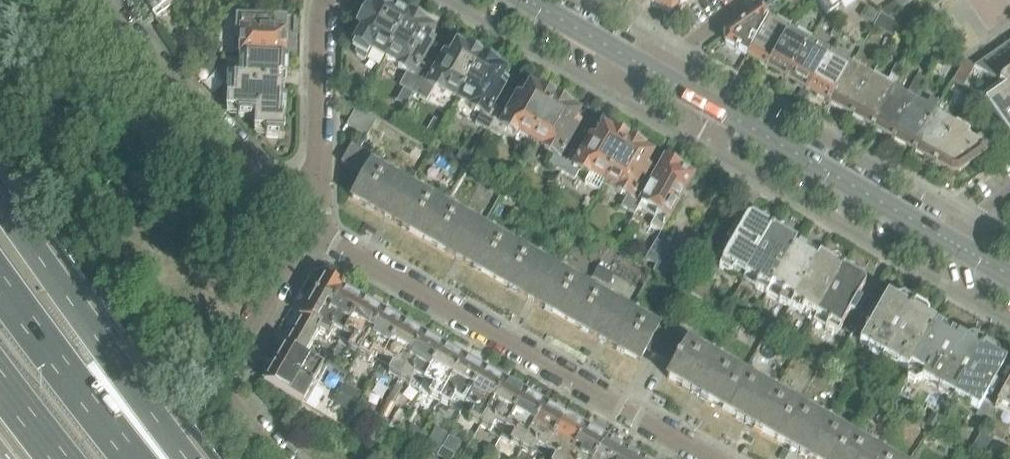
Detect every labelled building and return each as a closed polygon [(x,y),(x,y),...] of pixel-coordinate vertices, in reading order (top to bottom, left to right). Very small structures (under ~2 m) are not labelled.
[(176,0),(142,0),(153,16),(176,0)] [(287,5),(299,11),(300,9),(300,0),(299,0),(289,0),(287,5)] [(382,1),(380,0),(374,10),(369,7),(358,25),(363,28),(357,40),(358,45),(360,46),(356,52),(358,56),(365,61),(372,50),(386,58),(409,18),(394,9),(395,8),(393,7),(392,3),(387,0),(386,0),(382,1)] [(671,13),(677,9),(670,0),(648,0),(671,13)] [(689,0),(670,0),(677,9),(689,0)] [(777,14),(784,8),(785,8),(779,0),(777,0),(771,4),(725,36),(725,45),(727,46),(727,47),(746,58),(768,19),(777,14)] [(801,10),(794,0),(779,0),(785,8),(784,8),(791,18),(801,10)] [(812,2),(811,0),(794,0),(801,10),(812,2)] [(853,0),(811,0),(812,2),(815,0),(828,18),(853,0)] [(895,3),(900,11),(916,0),(893,0),(895,3)] [(888,19),(900,11),(895,3),(879,14),(881,15),(888,19)] [(873,25),(879,14),(867,7),(860,18),(873,25)] [(899,26),(888,19),(881,15),(873,29),(892,39),(899,26)] [(424,25),(421,20),(415,16),(410,17),(409,18),(386,58),(400,66),(399,68),(408,74),(403,82),(416,90),(427,70),(420,66),(433,43),(428,40),(433,32),(424,26),(424,25)] [(286,57),(286,19),(237,17),(236,56),(286,57)] [(767,70),(789,31),(768,19),(746,58),(767,70)] [(830,36),(837,40),(843,30),(835,26),(830,36)] [(788,81),(810,43),(789,31),(767,70),(788,81)] [(204,39),(198,51),(206,55),(212,44),(212,43),(211,43),(204,39)] [(857,39),(852,46),(860,50),(864,43),(857,39)] [(809,93),(831,55),(810,43),(788,81),(809,93)] [(974,68),(1007,87),(1009,89),(1009,43),(974,68)] [(467,50),(467,51),(458,46),(453,55),(447,51),(434,73),(427,70),(416,90),(428,97),(434,88),(443,94),(445,92),(459,100),(484,56),(472,49),(467,50)] [(942,50),(934,64),(943,69),(951,55),(942,50)] [(206,55),(199,70),(209,75),(216,61),(206,55)] [(829,105),(851,67),(831,55),(809,93),(829,105)] [(498,67),(497,63),(484,56),(459,100),(472,108),(471,110),(481,116),(476,124),(489,132),(500,111),(493,107),(506,85),(501,82),(506,73),(497,68),(498,67)] [(286,76),(287,59),(239,57),(238,77),(228,77),(226,110),(239,110),(238,118),(255,119),(254,129),(266,130),(266,138),(283,139),(285,98),(281,97),(281,87),(277,87),(278,76),(286,76)] [(870,128),(892,91),(904,70),(896,65),(890,75),(891,76),(885,86),(871,78),(849,116),(870,128)] [(849,116),(871,78),(851,67),(829,105),(849,116)] [(971,79),(958,71),(952,82),(965,89),(971,79)] [(890,140),(912,102),(925,80),(917,76),(904,98),(892,91),(870,128),(890,140)] [(213,77),(203,87),(213,97),(223,87),(213,77)] [(359,101),(364,93),(354,87),(349,95),(359,101)] [(540,91),(540,92),(530,87),(525,96),(520,93),(507,115),(500,111),(489,132),(501,139),(506,130),(516,136),(518,134),(531,142),(557,97),(545,90),(540,91)] [(1007,87),(986,101),(1005,128),(1009,136),(1009,89),(1007,87)] [(744,94),(733,88),(731,93),(742,99),(744,94)] [(978,97),(972,94),(966,105),(971,108),(978,97)] [(571,109),(570,104),(557,97),(531,142),(545,150),(544,152),(554,158),(549,166),(562,174),(567,165),(559,160),(578,127),(574,124),(578,115),(570,110),(571,109)] [(911,152),(936,110),(939,105),(930,99),(924,109),(912,102),(890,140),(911,152)] [(369,136),(377,121),(357,109),(348,125),(369,136)] [(394,122),(398,115),(387,109),(383,116),(394,122)] [(947,122),(949,118),(936,110),(911,152),(933,164),(952,130),(954,126),(947,122)] [(422,138),(431,143),(437,134),(427,128),(422,138)] [(567,165),(562,174),(575,181),(580,172),(588,177),(584,183),(599,192),(604,183),(630,139),(617,131),(614,132),(613,134),(604,128),(598,138),(593,135),(581,156),(574,152),(567,165)] [(996,134),(1002,143),(1009,137),(1009,136),(1005,128),(996,134)] [(976,138),(973,142),(952,130),(933,164),(951,174),(958,174),(990,152),(986,150),(988,145),(988,141),(980,136),(976,138)] [(644,150),(643,146),(630,139),(604,183),(619,192),(618,193),(627,199),(622,208),(634,215),(638,210),(640,206),(633,202),(653,169),(647,166),(652,156),(643,151),(644,150)] [(425,240),(445,206),(372,164),(375,159),(370,156),(361,151),(352,146),(343,163),(366,176),(352,199),(425,240)] [(473,157),(462,151),(458,159),(468,165),(473,157)] [(679,169),(676,166),(670,162),(668,163),(666,164),(665,164),(640,206),(638,210),(655,220),(651,228),(661,233),(692,180),(679,172),(679,169)] [(549,213),(554,204),(547,200),(542,209),(549,213)] [(523,203),(519,210),(530,217),(534,209),(523,203)] [(516,246),(484,228),(445,206),(425,240),(497,281),(516,246)] [(761,220),(758,222),(751,219),(747,220),(739,233),(731,239),(731,248),(719,268),(732,275),(734,270),(746,276),(772,231),(769,229),(769,224),(767,220),(761,220)] [(787,235),(785,230),(779,230),(775,232),(772,231),(746,276),(757,283),(755,288),(766,294),(787,260),(796,244),(787,239),(787,235)] [(662,279),(677,253),(657,242),(642,268),(662,279)] [(805,282),(819,258),(796,244),(787,260),(766,294),(790,308),(805,282)] [(588,287),(555,269),(516,246),(497,281),(568,322),(588,287)] [(832,260),(827,262),(819,258),(805,282),(790,308),(802,315),(805,310),(817,317),(843,271),(840,269),(840,264),(837,260),(832,260)] [(599,267),(593,277),(603,283),(609,273),(599,267)] [(700,301),(716,272),(706,267),(690,295),(700,301)] [(857,274),(855,270),(850,270),(845,272),(843,271),(817,317),(827,323),(825,328),(838,335),(850,314),(856,310),(856,302),(864,288),(863,282),(857,279),(857,274)] [(305,359),(318,336),(344,291),(344,290),(338,286),(339,285),(326,278),(325,278),(324,278),(285,347),(305,359)] [(641,363),(648,351),(660,330),(660,329),(588,287),(568,322),(641,363)] [(342,339),(364,302),(344,291),(318,336),(328,341),(332,333),(342,339)] [(900,297),(894,300),(887,297),(876,316),(869,316),(865,324),(868,330),(860,344),(884,357),(911,310),(906,307),(907,301),(904,297),(900,297)] [(385,314),(381,312),(364,302),(342,339),(353,345),(350,351),(360,357),(385,314)] [(928,314),(925,310),(921,310),(915,313),(911,310),(884,357),(907,370),(907,371),(935,323),(928,319),(928,314)] [(405,325),(388,316),(385,314),(360,357),(370,363),(374,356),(384,361),(405,325)] [(850,320),(844,331),(852,335),(855,328),(858,324),(850,320)] [(931,384),(959,337),(935,323),(907,371),(908,379),(915,383),(923,379),(931,384)] [(425,337),(422,335),(405,325),(384,361),(394,367),(390,374),(401,380),(425,337)] [(856,344),(862,332),(855,328),(852,335),(849,340),(856,344)] [(662,359),(674,337),(660,330),(648,351),(662,359)] [(446,348),(429,339),(425,337),(401,380),(421,392),(425,384),(446,348)] [(676,367),(688,345),(674,337),(662,359),(676,367)] [(970,338),(965,341),(959,337),(931,384),(955,398),(982,351),(976,347),(977,343),(974,338),(970,338)] [(724,410),(743,376),(688,344),(688,345),(676,367),(669,379),(724,410)] [(324,371),(305,359),(285,347),(265,382),(305,404),(324,371)] [(465,359),(462,358),(446,348),(425,384),(435,390),(431,398),(440,403),(465,359)] [(998,354),(997,350),(992,350),(986,353),(982,351),(955,398),(978,411),(985,398),(993,396),(996,390),(995,383),(1006,364),(998,360),(998,354)] [(486,371),(466,360),(465,359),(440,403),(460,414),(464,406),(466,407),(486,371)] [(341,367),(336,376),(344,381),(349,371),(341,367)] [(506,383),(503,381),(486,371),(466,407),(476,413),(472,421),(481,426),(506,383)] [(797,407),(774,394),(743,376),(724,410),(778,441),(797,407)] [(353,387),(357,381),(350,377),(347,383),(353,387)] [(527,394),(510,385),(506,383),(481,426),(492,432),(496,425),(506,431),(527,394)] [(997,406),(1009,413),(1009,383),(997,406)] [(393,403),(402,388),(397,386),(389,401),(393,403)] [(350,415),(361,397),(347,388),(335,406),(350,415)] [(547,406),(544,404),(527,394),(506,431),(516,437),(512,444),(522,450),(547,406)] [(396,406),(388,402),(380,416),(388,420),(396,406)] [(361,412),(372,418),(375,411),(364,406),(361,412)] [(547,406),(522,450),(532,456),(537,448),(547,454),(568,416),(558,411),(557,412),(551,408),(547,406)] [(828,425),(797,407),(778,441),(809,458),(839,458),(851,438),(828,425)] [(399,427),(406,413),(399,409),(392,423),(399,427)] [(926,426),(934,431),(941,419),(933,414),(926,426)] [(568,416),(547,454),(556,458),(571,458),(588,429),(578,423),(579,422),(568,416)] [(386,428),(393,432),(397,426),(390,422),(386,428)] [(421,432),(415,428),(409,430),(406,436),(416,442),(421,432)] [(591,431),(588,429),(571,458),(597,458),(608,440),(591,431)] [(438,458),(452,458),(454,456),(453,455),(460,444),(448,438),(437,458),(438,458)] [(883,456),(851,438),(839,458),(889,458),(883,456)] [(608,440),(597,458),(641,458),(608,440)] [(429,442),(425,449),(437,456),(441,449),(429,442)] [(987,458),(1006,458),(992,450),(987,458)]
